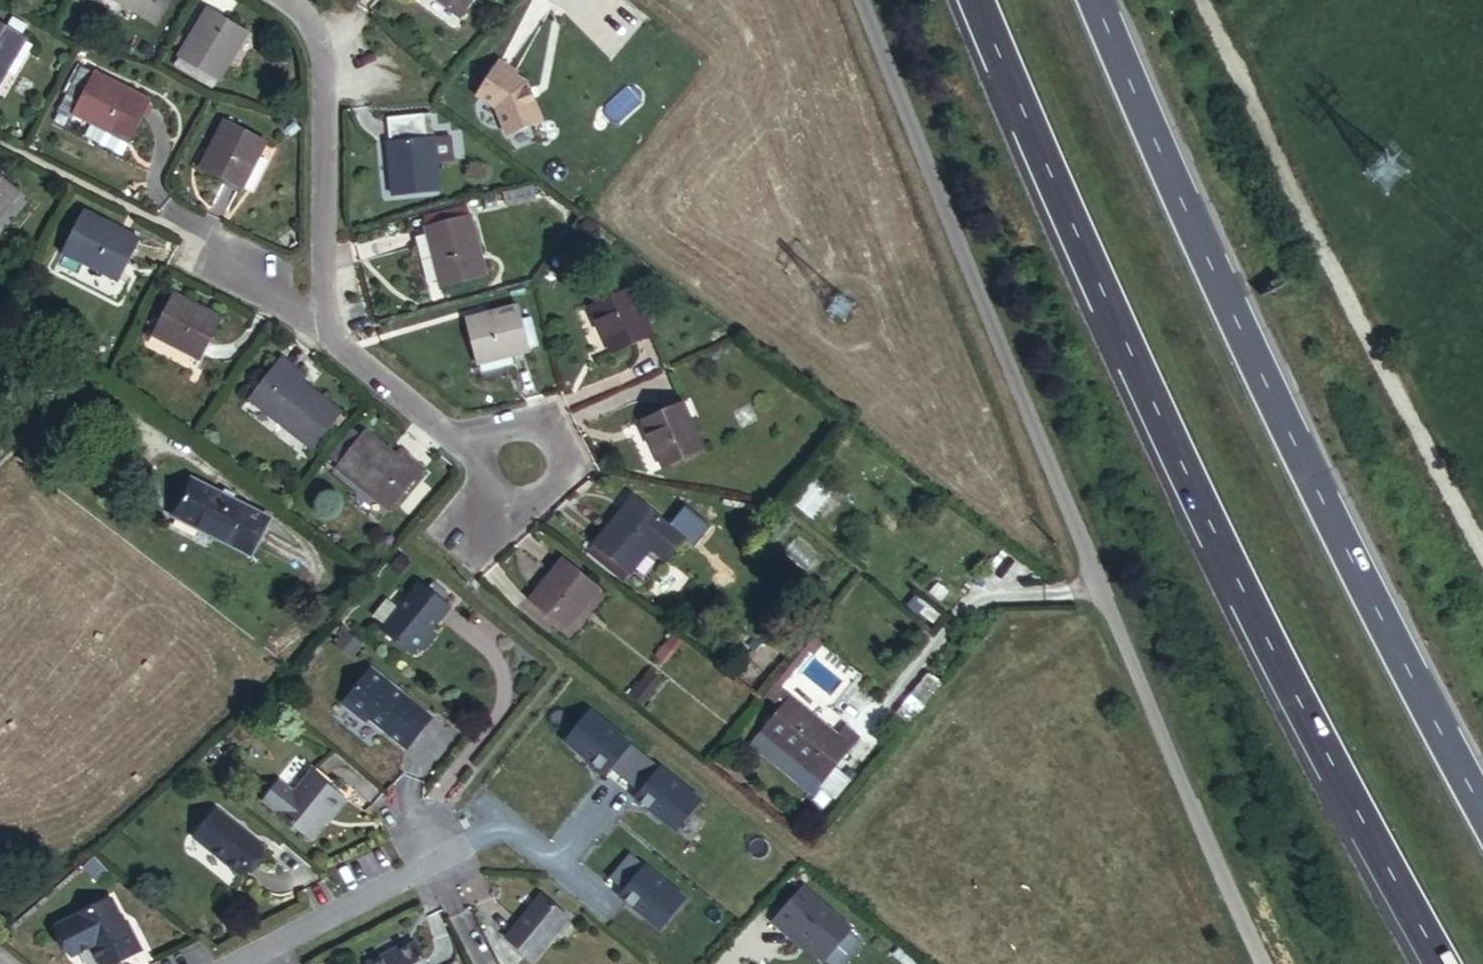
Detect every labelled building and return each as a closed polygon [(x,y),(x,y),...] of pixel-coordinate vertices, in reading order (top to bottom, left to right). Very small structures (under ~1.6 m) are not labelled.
[(165,33),(185,0),(105,0),(165,33)] [(259,42),(217,16),(189,65),(229,91),(259,42)] [(0,28),(0,83),(25,45),(0,28)] [(518,75),(501,64),(479,96),(498,109),(508,137),(542,124),(528,86),(516,78),(518,75)] [(149,104),(90,78),(71,118),(130,145),(149,104)] [(443,126),(402,130),(403,152),(395,154),(401,206),(451,200),(449,176),(465,173),(461,150),(446,152),(443,126)] [(264,152),(220,131),(198,180),(240,201),(264,152)] [(22,194),(0,176),(0,219),(22,194)] [(137,242),(86,214),(63,257),(113,284),(137,242)] [(485,277),(468,219),(422,231),(439,289),(485,277)] [(649,330),(626,281),(588,298),(610,347),(649,330)] [(213,321),(172,299),(150,340),(192,361),(213,321)] [(507,310),(455,326),(469,369),(520,353),(507,310)] [(302,383),(277,364),(247,404),(310,453),(337,419),(297,389),(302,383)] [(696,447),(676,399),(635,417),(655,464),(696,447)] [(394,462),(354,430),(328,465),(393,515),(425,475),(400,455),(394,462)] [(811,478),(793,506),(817,521),(835,493),(811,478)] [(285,522),(216,488),(199,522),(269,555),(285,522)] [(670,527),(633,496),(592,546),(629,576),(670,527)] [(604,588),(567,557),(533,598),(571,628),(604,588)] [(380,634),(377,638),(406,661),(413,652),(419,657),(430,642),(425,637),(443,614),(414,591),(394,617),(380,634)] [(368,625),(380,634),(394,617),(382,607),(368,625)] [(362,654),(347,642),(338,653),(353,665),(362,654)] [(670,682),(660,673),(639,701),(649,709),(670,682)] [(432,725),(373,679),(345,713),(367,731),(371,726),(408,755),(432,725)] [(841,735),(795,698),(767,732),(813,768),(841,735)] [(609,780),(637,745),(591,710),(564,744),(609,780)] [(663,766),(635,799),(679,837),(708,805),(663,766)] [(311,849),(344,808),(313,783),(296,804),(279,791),(263,811),(311,849)] [(264,861),(215,822),(193,849),(243,887),(264,861)] [(666,935),(692,900),(645,864),(619,899),(666,935)] [(820,963),(828,963),(858,930),(804,884),(771,922),(820,963)] [(544,902),(507,948),(528,963),(540,963),(572,924),(544,902)] [(122,935),(109,910),(56,940),(69,963),(79,963),(89,959),(92,963),(122,963),(134,957),(122,935)] [(122,935),(134,957),(122,963),(138,963),(145,960),(130,932),(122,935)] [(420,952),(396,963),(427,963),(420,952)]
